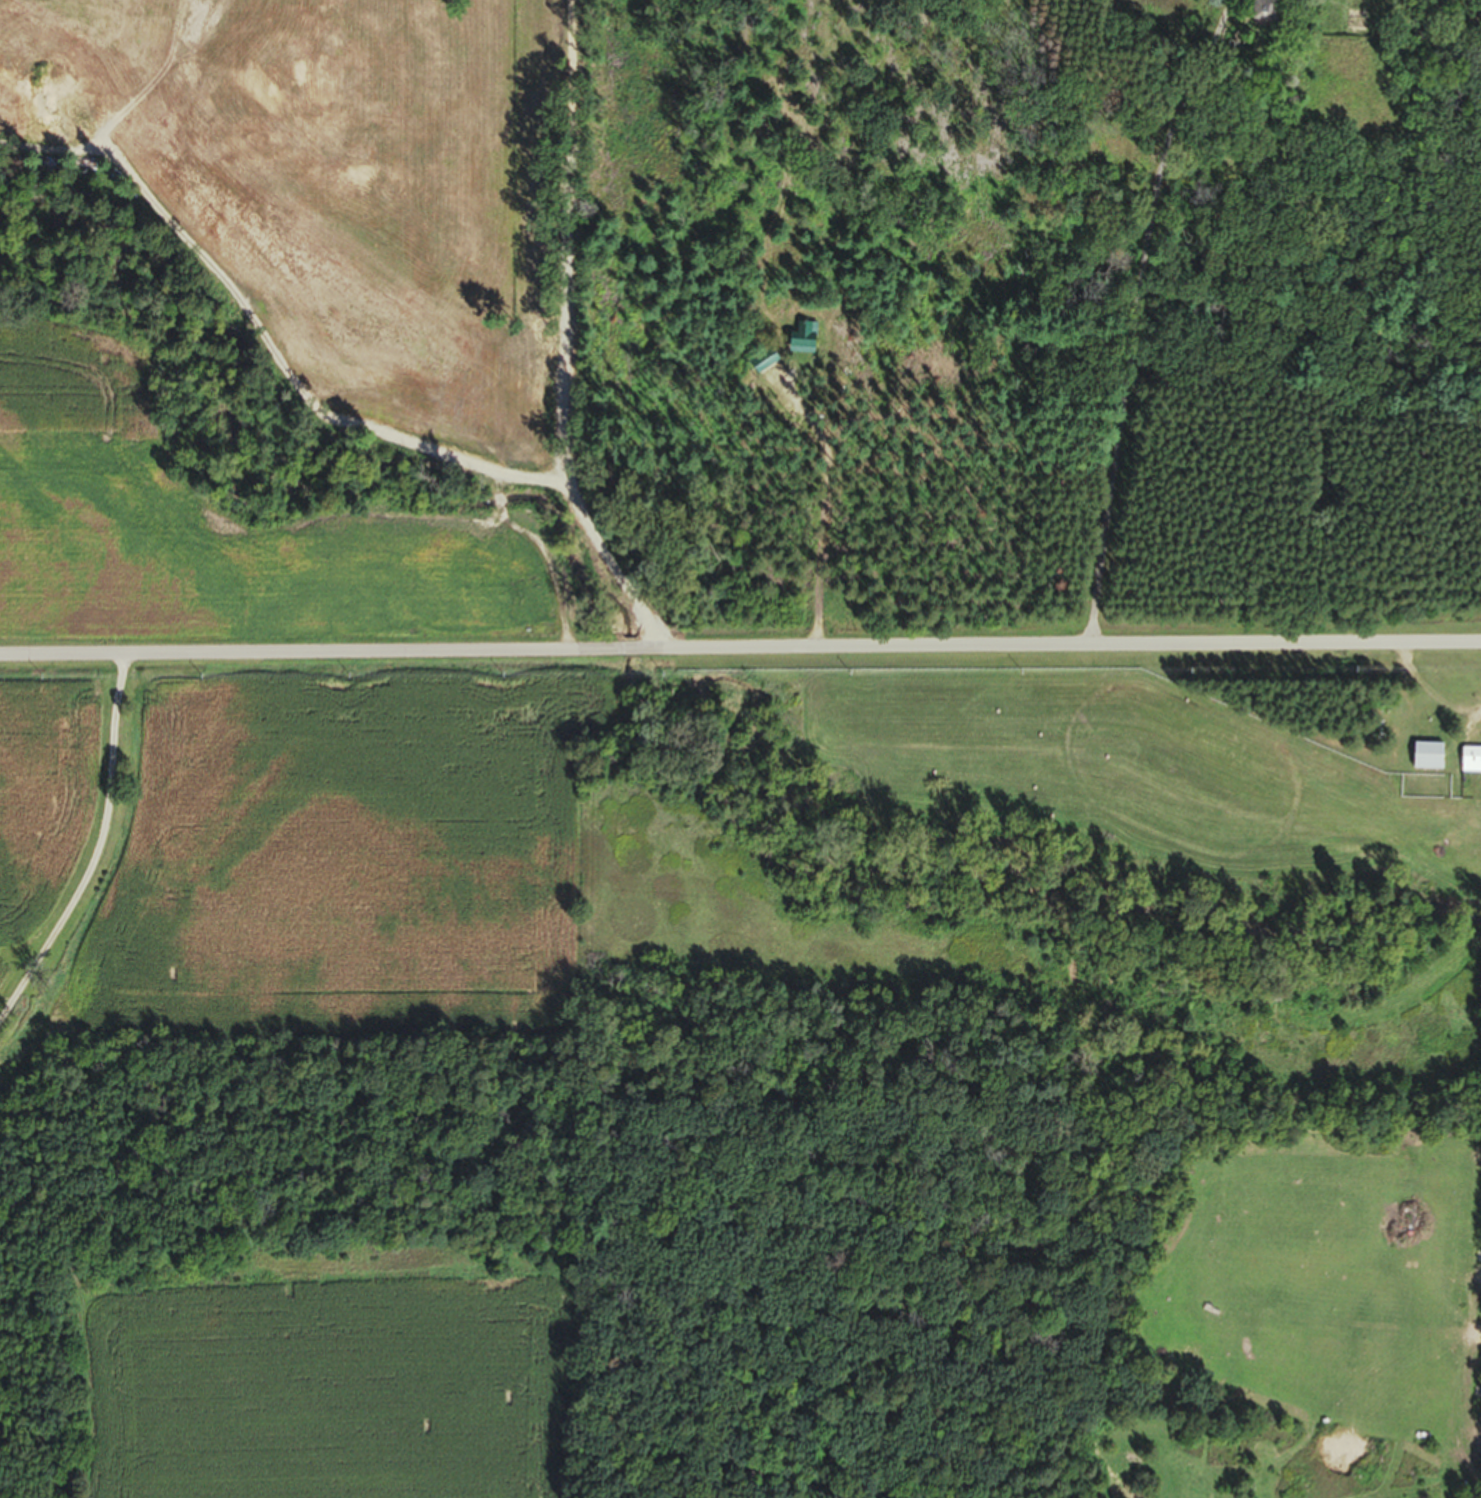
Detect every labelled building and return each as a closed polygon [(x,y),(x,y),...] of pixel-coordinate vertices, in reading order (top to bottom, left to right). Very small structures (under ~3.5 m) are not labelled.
[(783,327),(783,358),(813,358),(813,327),(783,327)] [(781,367),(770,355),(755,368),(766,380),(781,367)] [(1408,774),(1438,774),(1438,748),(1408,748),(1408,774)] [(1480,777),(1480,752),(1457,752),(1457,777),(1480,777)]
